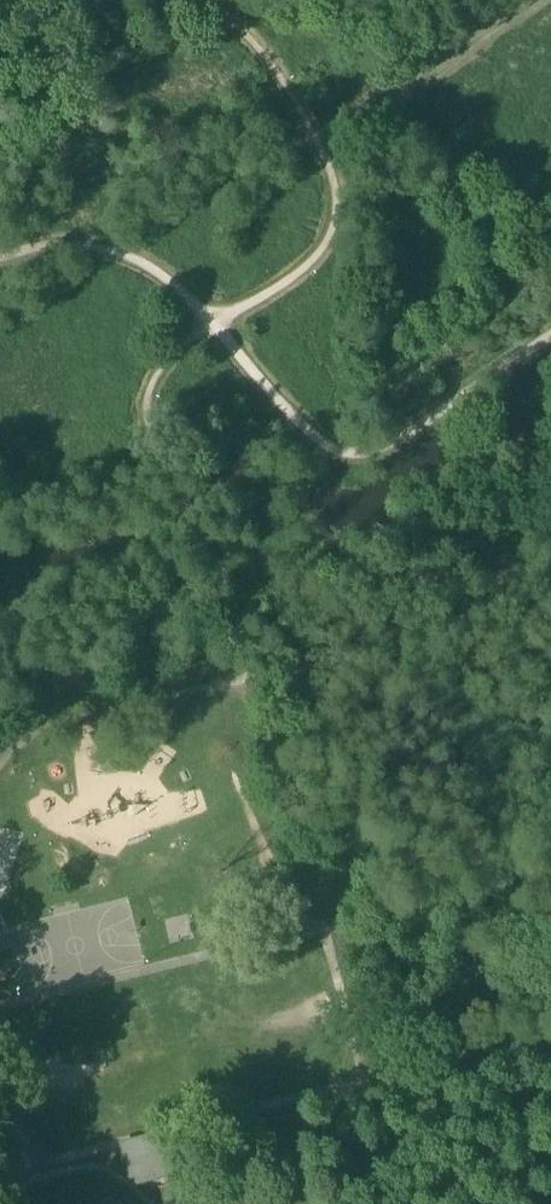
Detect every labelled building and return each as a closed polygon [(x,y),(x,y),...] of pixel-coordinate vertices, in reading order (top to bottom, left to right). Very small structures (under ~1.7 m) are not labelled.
[(116,1143),(117,1149),(178,1135),(177,1129),(116,1143)] [(117,1149),(121,1169),(183,1154),(178,1135),(117,1149)] [(183,1154),(121,1169),(124,1181),(133,1186),(187,1174),(183,1154)]
